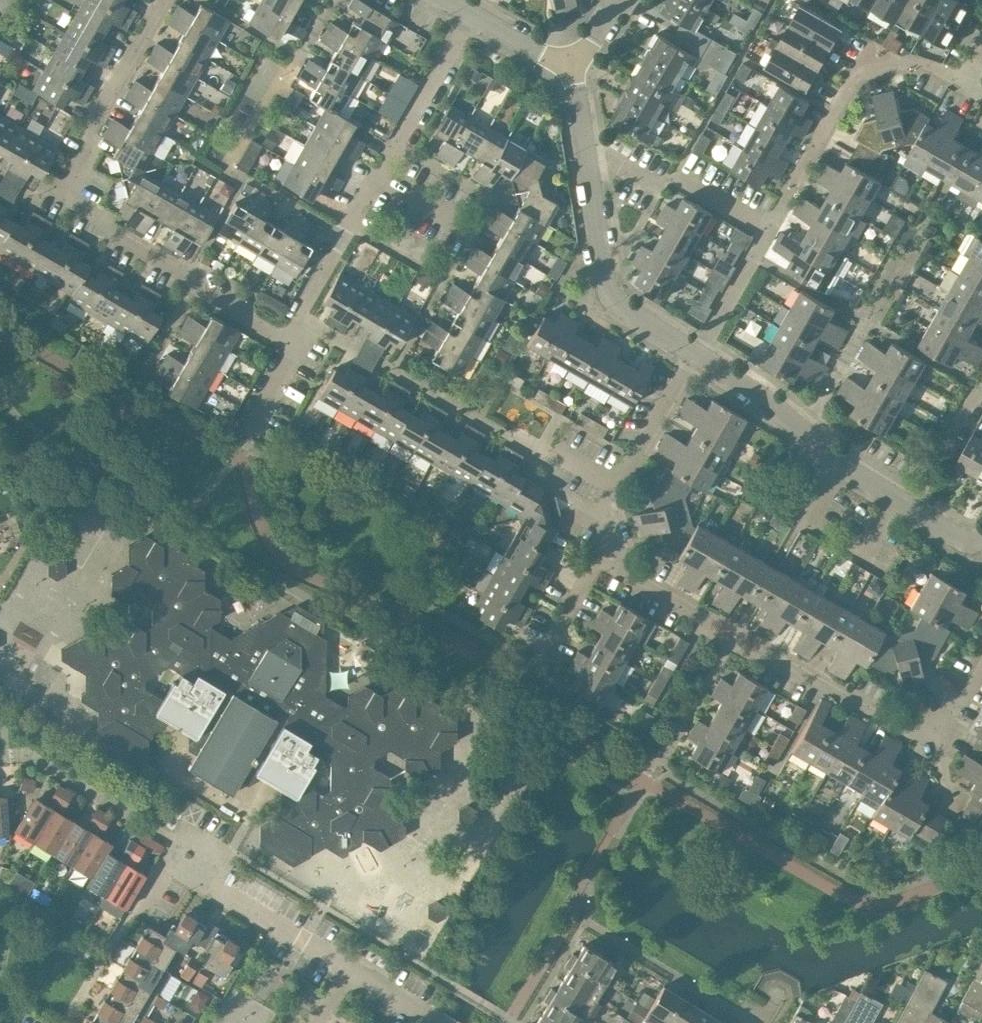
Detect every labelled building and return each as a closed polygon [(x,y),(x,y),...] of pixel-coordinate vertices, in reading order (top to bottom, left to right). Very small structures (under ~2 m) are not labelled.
[(76,14),(104,30),(110,21),(125,30),(131,20),(95,0),(84,0),(76,14)] [(131,20),(136,11),(121,2),(122,0),(95,0),(131,20)] [(260,3),(304,28),(309,19),(294,10),(299,1),(298,0),(257,0),(261,2),(260,3)] [(380,39),(387,43),(398,23),(358,0),(354,0),(349,8),(364,16),(359,25),(358,26),(380,38),(380,39)] [(556,14),(567,11),(564,0),(552,0),(556,14)] [(567,11),(576,8),(574,0),(564,0),(567,11)] [(665,12),(685,24),(680,33),(731,63),(737,53),(711,38),(711,39),(696,30),(704,17),(716,24),(721,16),(708,9),(693,0),(667,0),(667,1),(668,6),(665,12)] [(708,9),(713,0),(693,0),(708,9)] [(789,25),(833,50),(839,40),(835,38),(841,27),(795,0),(794,0),(792,4),(799,8),(789,25)] [(871,9),(876,0),(856,0),(871,9)] [(891,29),(908,0),(876,0),(871,9),(891,20),(887,27),(891,29)] [(922,32),(940,0),(908,0),(891,29),(895,31),(902,20),(922,32)] [(922,32),(946,46),(970,5),(961,0),(940,0),(922,32)] [(304,28),(260,3),(249,22),(277,38),(283,28),(299,37),(304,28)] [(173,14),(218,40),(230,21),(201,4),(195,14),(179,5),(173,14)] [(734,13),(730,21),(749,32),(758,18),(762,11),(755,7),(747,20),(734,13)] [(76,14),(65,33),(109,58),(114,48),(99,40),(104,30),(76,14)] [(185,32),(179,42),(208,59),(218,40),(173,14),(169,23),(185,32)] [(331,22),(326,32),(370,57),(380,39),(380,38),(358,26),(359,25),(353,21),(347,31),(331,22)] [(773,38),(771,42),(818,69),(824,59),(827,61),(833,50),(789,25),(779,42),(773,38)] [(336,50),(331,59),(359,76),(370,57),(326,32),(320,41),(336,50)] [(65,33),(54,51),(83,68),(88,59),(103,68),(109,58),(65,33)] [(654,52),(651,57),(682,75),(690,62),(702,69),(703,68),(713,66),(725,73),(731,63),(680,33),(674,42),(659,33),(652,47),(654,52)] [(157,43),(152,52),(197,78),(208,59),(179,42),(173,52),(157,43)] [(818,69),(771,42),(769,46),(775,50),(765,67),(809,92),(816,81),(812,79),(818,69)] [(54,51),(43,70),(87,95),(93,86),(77,77),(83,68),(54,51)] [(162,70),(157,80),(186,97),(197,78),(152,52),(147,61),(162,70)] [(642,64),(635,76),(682,103),(686,95),(675,88),(682,75),(651,57),(648,63),(642,64)] [(310,60),(304,70),(348,95),(349,93),(359,76),(331,59),(326,68),(310,60)] [(743,62),(734,76),(744,82),(752,68),(743,62)] [(87,95),(43,70),(32,89),(60,106),(66,96),(82,105),(87,95)] [(315,102),(325,108),(326,108),(337,114),(338,112),(347,118),(358,99),(349,93),(348,95),(304,70),(299,79),(314,88),(308,98),(315,102)] [(629,94),(627,98),(659,117),(666,104),(677,110),(682,103),(635,76),(628,89),(629,94)] [(136,80),(131,89),(175,115),(186,97),(157,80),(151,89),(136,80)] [(779,84),(768,105),(807,127),(812,118),(802,113),(808,101),(779,84)] [(141,107),(135,117),(164,133),(175,115),(131,89),(125,98),(141,107)] [(726,90),(718,105),(728,110),(736,96),(726,90)] [(911,142),(914,144),(915,144),(926,124),(927,124),(930,119),(913,109),(898,112),(893,92),(882,95),(896,146),(911,142)] [(289,95),(282,106),(289,111),(296,99),(289,95)] [(686,95),(682,103),(692,109),(697,101),(686,95)] [(859,142),(853,152),(875,165),(883,150),(896,146),(882,95),(872,97),(877,118),(863,121),(853,138),(859,142)] [(618,105),(611,118),(653,143),(658,145),(663,137),(651,130),(659,117),(627,98),(624,104),(618,105)] [(544,108),(530,100),(525,109),(539,117),(544,108)] [(315,102),(305,121),(315,126),(360,152),(365,142),(350,133),(356,123),(347,118),(338,112),(337,114),(326,108),(325,108),(315,102)] [(445,161),(470,116),(450,105),(434,133),(444,139),(435,156),(445,161)] [(728,110),(718,105),(710,118),(720,123),(728,110)] [(768,105),(755,126),(785,143),(792,130),(802,136),(807,127),(768,105)] [(907,156),(926,167),(955,116),(947,111),(936,130),(927,124),(926,124),(915,144),(914,144),(907,156)] [(3,154),(19,125),(0,114),(0,115),(0,152),(3,154)] [(463,150),(472,156),(489,127),(470,116),(445,161),(454,166),(463,150)] [(955,116),(926,167),(944,178),(963,145),(953,139),(964,121),(955,116)] [(114,117),(108,127),(153,153),(164,133),(135,117),(130,127),(114,117)] [(3,174),(13,180),(38,136),(19,125),(3,154),(12,159),(3,174)] [(315,126),(304,145),(334,162),(339,152),(355,161),(360,152),(315,126)] [(755,126),(744,146),(783,168),(788,160),(778,154),(785,143),(755,126)] [(117,158),(122,177),(144,172),(143,169),(153,153),(108,127),(103,137),(119,146),(113,155),(117,158)] [(472,177),(482,183),(508,138),(489,127),(472,156),(481,161),(472,177)] [(269,131),(262,143),(272,149),(279,136),(269,131)] [(702,132),(694,147),(704,152),(712,138),(702,132)] [(38,136),(13,180),(21,185),(30,170),(41,176),(58,147),(38,136)] [(500,172),(510,178),(526,148),(508,138),(482,183),(491,188),(500,172)] [(251,139),(245,150),(256,156),(262,145),(251,139)] [(519,183),(521,191),(550,183),(545,163),(546,160),(533,152),(535,148),(535,145),(530,143),(527,148),(526,148),(510,178),(519,183)] [(304,145),(293,164),(339,189),(344,180),(328,171),(334,162),(304,145)] [(783,168),(744,146),(731,168),(760,185),(768,172),(778,177),(783,168)] [(961,188),(957,197),(966,201),(981,173),(981,154),(981,155),(971,150),(952,183),(961,188)] [(869,175),(875,165),(853,152),(841,173),(823,162),(818,170),(870,200),(881,182),(869,175)] [(339,189),(293,164),(282,183),(300,194),(311,200),(312,200),(318,189),(333,198),(339,189)] [(832,188),(826,198),(860,217),(870,200),(818,170),(813,178),(832,188)] [(145,174),(144,172),(122,177),(126,196),(124,200),(135,207),(123,227),(132,232),(134,227),(135,228),(161,183),(145,174)] [(966,201),(974,206),(978,198),(981,200),(981,173),(966,201)] [(154,217),(163,223),(180,193),(161,183),(135,228),(136,228),(133,233),(142,238),(154,217)] [(523,200),(518,208),(546,224),(558,203),(555,201),(550,183),(521,191),(523,200)] [(219,230),(239,242),(265,198),(254,192),(245,208),(235,202),(219,230)] [(163,244),(172,249),(199,204),(180,193),(163,223),(172,228),(163,244)] [(14,220),(6,215),(15,200),(4,194),(0,202),(0,245),(14,220)] [(300,194),(296,201),(307,207),(311,200),(300,194)] [(667,203),(662,212),(701,234),(713,213),(684,196),(677,209),(667,203)] [(802,197),(797,205),(849,235),(860,217),(826,198),(821,208),(802,197)] [(239,242),(258,253),(274,225),(265,219),(274,204),(265,198),(239,242)] [(218,215),(199,204),(172,249),(182,255),(191,239),(201,245),(218,215)] [(811,224),(806,233),(839,253),(840,252),(849,235),(797,205),(793,213),(811,224)] [(496,209),(491,218),(535,244),(546,224),(518,208),(512,218),(496,209)] [(17,260),(42,216),(32,210),(24,226),(14,220),(0,245),(0,250),(17,260)] [(667,226),(660,239),(688,255),(701,234),(662,212),(657,220),(667,226)] [(258,253),(276,264),(301,220),(292,215),(283,230),(274,225),(258,253)] [(17,260),(35,271),(52,242),(43,237),(51,222),(42,216),(17,260)] [(502,236),(496,246),(524,262),(535,244),(491,218),(486,227),(502,236)] [(301,220),(276,264),(296,275),(312,247),(301,240),(310,225),(301,220)] [(782,231),(777,240),(835,274),(846,255),(840,252),(839,253),(806,233),(801,242),(782,231)] [(35,271),(54,282),(80,238),(71,233),(62,248),(52,242),(35,271)] [(969,257),(981,264),(981,240),(980,239),(972,235),(963,252),(970,256),(969,257)] [(89,243),(80,238),(54,282),(72,292),(67,299),(68,300),(89,264),(80,259),(89,243)] [(643,244),(638,253),(677,275),(688,255),(660,239),(653,250),(643,244)] [(734,239),(728,250),(739,256),(745,245),(734,239)] [(785,269),(819,288),(825,292),(835,274),(777,240),(772,248),(791,259),(785,269)] [(475,246),(469,256),(513,281),(524,262),(496,246),(490,255),(475,246)] [(739,256),(728,250),(724,257),(734,263),(739,256)] [(635,281),(651,290),(649,294),(661,301),(663,297),(664,298),(677,275),(638,253),(632,262),(643,268),(635,281)] [(480,274),(474,283),(503,300),(513,281),(469,256),(464,265),(480,274)] [(959,275),(981,288),(981,264),(969,257),(959,275)] [(68,300),(87,311),(114,266),(105,261),(96,276),(86,271),(90,265),(89,264),(68,300)] [(552,262),(546,273),(556,278),(562,267),(552,262)] [(87,311),(106,322),(123,293),(114,288),(123,272),(114,266),(87,311)] [(333,328),(359,284),(339,273),(323,301),(333,307),(324,323),(333,328)] [(949,293),(981,312),(981,288),(959,275),(949,293)] [(106,322),(125,333),(151,288),(142,282),(133,299),(123,293),(106,322)] [(710,282),(704,291),(715,298),(720,288),(710,282)] [(453,284),(447,293),(492,319),(503,300),(474,283),(469,293),(453,284)] [(352,318),(361,323),(377,295),(359,284),(333,328),(343,334),(352,318)] [(535,291),(534,292),(545,297),(547,293),(537,287),(535,291)] [(151,288),(125,333),(144,344),(161,315),(151,310),(161,293),(151,288)] [(261,290),(255,302),(268,309),(274,297),(261,290)] [(790,308),(843,339),(848,330),(829,319),(834,309),(800,290),(790,308)] [(715,298),(704,291),(699,300),(710,306),(715,298)] [(458,311),(453,320),(482,337),(492,319),(447,293),(442,302),(458,311)] [(939,310),(973,330),(979,320),(981,322),(981,312),(949,293),(939,310)] [(24,294),(19,304),(28,310),(34,300),(24,294)] [(361,344),(371,349),(396,306),(377,295),(361,323),(370,328),(361,344)] [(396,306),(371,349),(380,355),(389,339),(399,345),(415,317),(396,306)] [(790,308),(780,325),(814,345),(819,336),(838,347),(843,339),(790,308)] [(929,327),(981,358),(981,348),(967,339),(973,330),(939,310),(929,327)] [(508,339),(517,345),(516,346),(524,351),(527,346),(546,357),(569,318),(560,313),(554,324),(542,317),(540,320),(533,316),(521,337),(512,332),(508,339)] [(190,316),(184,325),(228,350),(239,331),(211,315),(205,325),(190,316)] [(569,318),(546,357),(555,362),(549,372),(561,379),(567,369),(584,341),(572,334),(578,323),(569,318)] [(59,319),(55,327),(63,332),(68,324),(59,319)] [(431,321),(426,331),(471,356),(482,337),(453,320),(447,329),(431,321)] [(195,343),(189,352),(217,369),(228,350),(184,325),(179,334),(195,343)] [(780,325),(770,343),(823,374),(828,365),(808,354),(814,345),(780,325)] [(981,358),(929,327),(918,346),(952,365),(958,355),(977,366),(981,358)] [(460,375),(471,356),(426,331),(421,339),(436,349),(431,359),(460,375)] [(567,369),(588,381),(611,342),(602,337),(596,348),(584,341),(567,369)] [(868,341),(863,350),(915,381),(926,363),(892,343),(887,352),(868,341)] [(588,381),(609,393),(625,365),(613,358),(619,347),(611,342),(588,381)] [(823,374),(770,343),(759,361),(793,381),(799,371),(818,382),(823,374)] [(498,347),(491,359),(503,365),(509,353),(498,347)] [(877,370),(872,379),(905,398),(915,381),(863,350),(858,358),(877,370)] [(168,352),(162,362),(206,388),(217,369),(189,352),(184,361),(168,352)] [(317,398),(336,408),(362,363),(353,358),(344,374),(334,369),(317,398)] [(625,365),(609,393),(630,406),(653,366),(643,361),(637,372),(625,365)] [(206,388),(162,362),(157,371),(173,380),(167,391),(195,407),(206,388)] [(336,408),(355,420),(372,391),(362,385),(371,369),(362,363),(336,408)] [(524,379),(511,371),(505,381),(519,389),(524,379)] [(895,416),(905,398),(872,379),(866,388),(847,376),(842,385),(895,416)] [(355,420),(374,431),(400,386),(392,380),(382,396),(372,391),(355,420)] [(895,416),(842,385),(837,393),(856,404),(851,414),(885,434),(895,416)] [(374,431),(392,441),(409,412),(400,406),(409,391),(400,386),(374,431)] [(547,405),(553,395),(539,387),(533,397),(547,405)] [(553,395),(547,405),(561,413),(566,403),(553,395)] [(687,398),(682,406),(734,436),(744,419),(711,400),(706,409),(687,398)] [(392,441),(411,452),(437,407),(428,401),(418,417),(409,412),(392,441)] [(697,426),(691,435),(724,454),(734,436),(682,406),(678,415),(697,426)] [(411,452),(429,463),(446,434),(437,428),(447,412),(437,407),(411,452)] [(588,429),(593,419),(580,412),(574,421),(588,429)] [(593,419),(588,429),(602,437),(607,428),(593,419)] [(429,463),(448,474),(475,428),(465,423),(455,439),(446,434),(429,463)] [(448,474),(467,485),(484,455),(475,450),(484,434),(475,428),(448,474)] [(977,474),(981,466),(981,438),(973,433),(950,472),(960,478),(965,467),(977,474)] [(667,434),(662,441),(714,471),(724,454),(691,435),(686,444),(667,434)] [(677,460),(671,470),(692,483),(704,489),(714,471),(662,441),(658,449),(677,460)] [(467,485),(486,496),(513,450),(503,445),(494,461),(484,455),(467,485)] [(351,450),(343,446),(338,454),(349,460),(354,452),(351,451),(351,450)] [(486,496),(504,506),(522,477),(513,472),(523,456),(513,450),(486,496)] [(683,498),(692,483),(671,470),(666,467),(649,496),(653,509),(632,515),(636,526),(687,511),(683,498)] [(522,477),(504,506),(515,512),(541,490),(542,488),(522,477)] [(789,483),(777,504),(793,514),(805,493),(789,483)] [(406,484),(402,491),(411,496),(415,489),(406,484)] [(515,512),(517,519),(557,507),(554,496),(543,498),(541,490),(515,512)] [(517,519),(519,526),(552,531),(550,524),(561,521),(557,507),(517,519)] [(663,545),(678,554),(693,527),(692,526),(687,511),(636,526),(639,537),(659,531),(663,545)] [(486,522),(477,524),(479,533),(488,531),(486,522)] [(677,582),(685,587),(715,535),(695,524),(693,527),(678,554),(676,556),(687,563),(677,582)] [(519,526),(512,537),(542,554),(555,532),(552,531),(519,526)] [(422,779),(423,778),(423,777),(439,769),(439,750),(456,740),(456,739),(456,720),(441,711),(440,711),(440,704),(421,692),(415,695),(414,695),(398,686),(382,695),(381,694),(381,695),(365,685),(348,695),(348,704),(345,706),(325,695),(326,638),(323,636),(324,620),(297,604),(283,612),(280,611),(231,638),(211,627),(211,623),(220,618),(220,616),(220,598),(204,589),(204,588),(203,588),(204,570),(188,560),(188,553),(168,541),(163,545),(162,544),(146,535),(128,545),(128,564),(111,573),(111,575),(112,575),(111,593),(128,603),(145,594),(152,598),(152,626),(145,630),(128,620),(112,629),(111,629),(111,637),(100,642),(87,633),(85,634),(86,635),(61,648),(61,659),(85,673),(85,674),(85,691),(81,693),(81,699),(94,707),(103,702),(104,703),(104,709),(104,717),(106,722),(97,727),(97,729),(97,747),(131,767),(132,767),(132,766),(148,757),(148,738),(152,736),(152,732),(153,731),(169,722),(169,712),(193,727),(188,735),(188,749),(196,753),(191,763),(190,763),(188,766),(192,769),(228,791),(229,791),(233,793),(235,789),(234,789),(240,780),(248,784),(260,778),(265,770),(289,784),(281,789),(280,807),(280,808),(276,810),(276,815),(260,824),(260,842),(259,842),(259,844),(293,864),(309,855),(309,856),(310,855),(311,844),(316,844),(323,840),(328,837),(329,839),(329,848),(342,855),(347,853),(347,848),(363,840),(364,839),(380,849),(381,848),(405,835),(405,824),(384,811),(384,799),(390,796),(390,794),(389,794),(390,776),(373,767),(373,758),(398,745),(404,749),(404,768),(422,779)] [(704,573),(714,578),(733,545),(715,535),(685,587),(693,592),(704,573)] [(512,537),(502,555),(547,581),(553,571),(538,562),(542,554),(512,537)] [(712,602),(720,607),(750,555),(733,545),(714,578),(723,584),(712,602)] [(502,555),(491,573),(521,591),(526,582),(541,590),(547,581),(502,555)] [(750,555),(720,607),(729,612),(739,593),(749,599),(768,565),(750,555)] [(66,564),(57,559),(48,564),(49,564),(48,574),(56,579),(57,580),(66,575),(66,564)] [(766,632),(797,580),(778,569),(759,602),(769,608),(758,628),(766,632)] [(931,571),(920,589),(973,619),(977,611),(958,600),(964,590),(931,571)] [(491,573),(480,592),(526,618),(531,608),(516,600),(521,591),(491,573)] [(785,618),(795,623),(814,590),(797,580),(766,632),(775,637),(785,618)] [(910,607),(922,614),(944,626),(949,616),(968,627),(973,619),(920,589),(910,607)] [(794,648),(802,653),(832,600),(814,590),(795,623),(804,629),(794,648)] [(526,618),(480,592),(469,611),(499,629),(505,619),(520,628),(526,618)] [(832,600),(802,653),(810,657),(821,638),(830,644),(850,610),(832,600)] [(603,610),(598,618),(637,641),(637,640),(643,643),(655,622),(649,620),(620,603),(613,615),(603,610)] [(828,668),(837,673),(867,620),(850,610),(830,644),(839,649),(828,668)] [(913,629),(902,632),(915,685),(926,682),(920,660),(934,656),(949,629),(944,626),(922,614),(913,629)] [(603,632),(596,644),(625,661),(637,641),(598,618),(593,626),(603,632)] [(885,630),(867,620),(837,673),(845,678),(856,658),(866,664),(868,660),(883,634),(885,630)] [(886,636),(883,634),(868,660),(884,670),(899,666),(904,687),(915,685),(902,632),(886,636)] [(672,650),(667,658),(677,663),(681,656),(689,642),(680,636),(672,650)] [(579,651),(574,660),(613,682),(625,661),(596,644),(589,657),(579,651)] [(667,658),(655,678),(664,684),(677,663),(667,658)] [(574,660),(569,669),(579,674),(572,686),(584,694),(599,703),(601,703),(613,682),(574,660)] [(717,687),(755,709),(768,686),(739,670),(732,683),(722,677),(717,687)] [(657,697),(664,684),(655,678),(647,692),(657,697)] [(722,700),(715,713),(743,729),(755,709),(717,687),(712,695),(722,700)] [(792,750),(810,760),(830,726),(820,720),(831,702),(822,697),(792,750)] [(799,704),(790,718),(798,723),(806,709),(799,704)] [(636,723),(645,729),(654,715),(644,709),(636,723)] [(699,718),(693,727),(732,749),(743,729),(715,713),(709,724),(699,718)] [(810,760),(827,770),(857,717),(849,713),(838,731),(830,726),(810,760)] [(827,770),(844,780),(864,745),(855,740),(866,722),(857,717),(827,770)] [(732,749),(693,727),(688,736),(698,742),(691,754),(720,770),(732,749)] [(780,732),(772,745),(781,750),(789,737),(780,732)] [(874,751),(864,745),(844,780),(863,790),(893,738),(884,733),(874,751)] [(893,738),(863,790),(880,801),(881,801),(891,781),(892,781),(900,766),(891,761),(901,743),(893,738)] [(781,750),(772,745),(764,760),(773,765),(781,750)] [(961,761),(981,773),(981,762),(966,753),(961,761)] [(961,761),(956,770),(975,780),(969,790),(973,792),(961,813),(981,824),(981,773),(961,761)] [(901,786),(892,781),(891,781),(881,801),(880,801),(872,815),(890,825),(920,772),(912,767),(901,786)] [(920,772),(890,825),(909,835),(913,828),(934,840),(946,818),(926,806),(928,802),(917,795),(928,776),(920,772)] [(756,774),(748,788),(758,793),(766,779),(756,774)] [(21,777),(20,790),(35,791),(36,779),(21,777)] [(58,802),(66,789),(58,784),(50,797),(58,802)] [(74,794),(66,789),(58,802),(66,807),(74,794)] [(774,800),(765,795),(760,803),(769,809),(774,800)] [(35,796),(15,830),(34,841),(55,808),(35,796)] [(88,822),(95,826),(104,812),(97,807),(88,822)] [(55,808),(34,841),(53,853),(74,819),(55,808)] [(104,812),(95,826),(103,831),(112,816),(104,812)] [(787,820),(796,825),(800,817),(791,812),(787,820)] [(813,824),(800,817),(796,825),(808,832),(813,824)] [(74,819),(53,853),(73,864),(93,831),(74,819)] [(814,836),(831,846),(834,840),(836,837),(819,827),(814,836)] [(93,831),(73,864),(92,876),(107,851),(112,842),(93,831)] [(120,853),(129,858),(138,843),(130,839),(120,853)] [(834,842),(829,849),(838,854),(842,846),(834,842)] [(138,843),(129,858),(136,862),(145,848),(138,843)] [(92,876),(82,893),(101,904),(106,896),(126,862),(107,851),(92,876)] [(106,896),(101,904),(120,916),(146,874),(126,862),(106,896)] [(192,939),(206,948),(214,935),(216,930),(219,926),(208,920),(203,928),(194,923),(197,918),(189,913),(186,918),(182,916),(174,928),(170,926),(165,934),(163,939),(175,946),(184,951),(192,939)] [(163,967),(175,946),(163,939),(165,934),(152,927),(147,936),(142,933),(137,941),(142,944),(140,948),(152,956),(150,960),(163,967)] [(214,935),(206,948),(211,950),(203,963),(224,976),(232,963),(228,960),(235,948),(231,945),(234,941),(216,930),(214,935)] [(569,959),(610,984),(611,981),(608,979),(618,964),(584,944),(577,955),(572,953),(569,959)] [(150,989),(163,967),(150,960),(152,956),(140,948),(134,957),(130,954),(125,963),(129,965),(127,969),(140,977),(137,981),(150,989)] [(965,969),(975,974),(981,963),(971,958),(965,969)] [(570,968),(563,979),(596,999),(605,985),(608,987),(610,984),(569,959),(565,965),(570,968)] [(981,963),(975,974),(956,1010),(971,1018),(977,1008),(981,1010),(981,961),(981,963)] [(187,964),(182,974),(189,978),(195,968),(187,964)] [(117,987),(114,991),(127,998),(124,1002),(146,1015),(153,1003),(163,1009),(168,1000),(150,989),(137,981),(140,977),(127,969),(121,979),(117,976),(112,984),(117,987)] [(916,986),(909,1000),(896,1022),(950,1022),(951,1022),(930,1011),(947,980),(925,969),(916,986)] [(198,970),(192,981),(201,986),(207,975),(198,970)] [(551,987),(548,994),(588,1019),(590,1016),(587,1014),(596,999),(563,979),(556,990),(551,987)] [(896,981),(889,995),(906,1004),(909,1000),(914,990),(896,981)] [(656,998),(649,1008),(643,1018),(651,1022),(665,1022),(684,991),(678,987),(675,992),(663,985),(663,986),(657,995),(656,998)] [(207,996),(197,989),(188,1004),(198,1011),(207,996)] [(146,1015),(124,1002),(127,998),(114,991),(109,1000),(104,997),(99,1005),(104,1008),(101,1012),(114,1020),(112,1022),(154,1022),(155,1021),(146,1015)] [(643,991),(638,1001),(649,1008),(656,998),(643,991)] [(699,1007),(688,1000),(691,995),(684,991),(665,1022),(689,1022),(699,1007)] [(882,1002),(860,991),(856,999),(849,1012),(848,1013),(843,1022),(871,1022),(882,1002)] [(588,1019),(548,994),(544,1000),(548,1003),(542,1014),(556,1022),(581,1022),(583,1020),(587,1022),(588,1019)] [(830,1022),(843,1022),(848,1013),(849,1012),(856,999),(846,994),(830,1022)] [(626,1017),(637,1022),(640,1022),(643,1018),(649,1008),(638,1001),(636,1000),(626,1017)] [(795,1013),(790,1022),(815,1022),(804,1017),(809,1007),(801,1002),(795,1013)] [(719,1012),(713,1009),(710,1013),(699,1007),(689,1022),(713,1022),(719,1012)] [(89,1022),(112,1022),(114,1020),(101,1012),(96,1021),(91,1018),(89,1022)] [(719,1012),(713,1022),(726,1022),(723,1021),(726,1016),(719,1012)] [(542,1014),(536,1022),(556,1022),(542,1014)]
